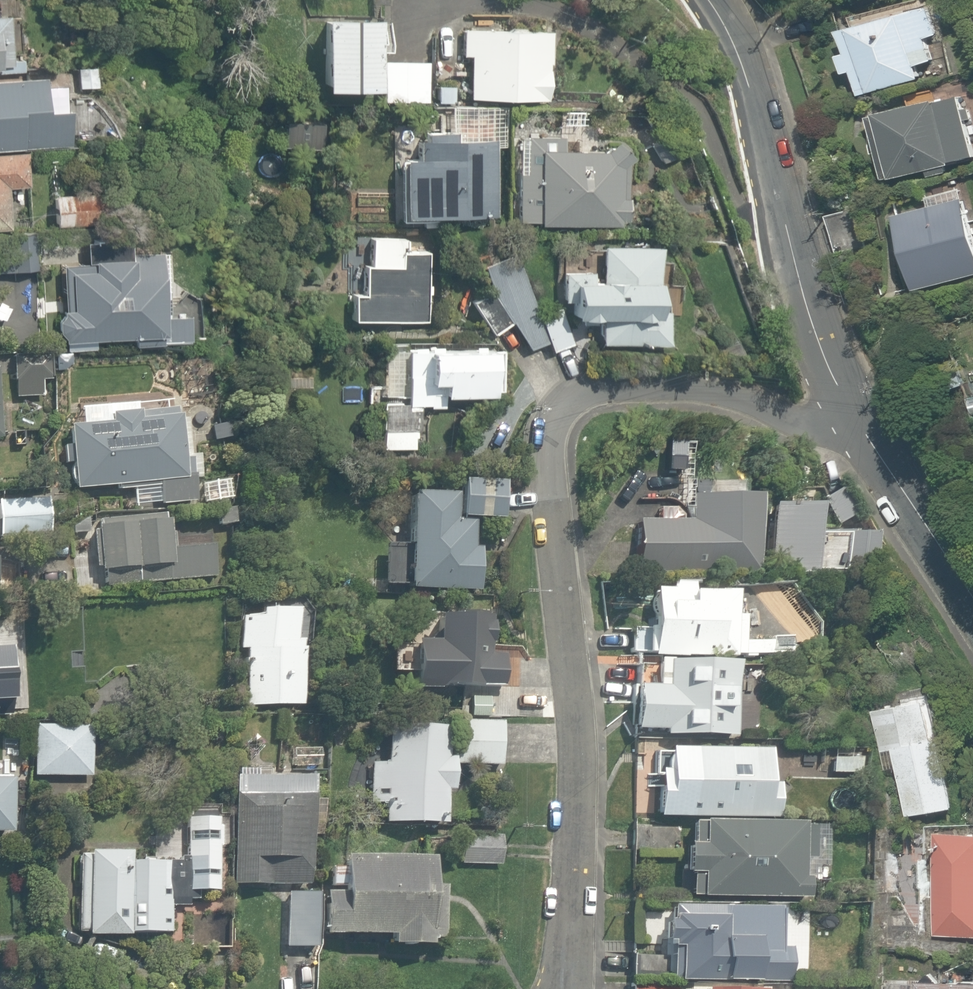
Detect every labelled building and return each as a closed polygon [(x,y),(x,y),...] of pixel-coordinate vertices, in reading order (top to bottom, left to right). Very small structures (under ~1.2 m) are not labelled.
[(10,72),(8,0),(0,0),(0,73),(10,72)] [(378,101),(495,105),(545,107),(548,20),(474,17),(475,0),(397,0),(395,60),(379,60),(378,101)] [(839,33),(846,56),(834,59),(840,81),(852,77),(857,95),(917,77),(914,65),(946,56),(931,6),(839,33)] [(310,90),(372,93),(373,56),(390,56),(391,22),(313,19),(310,90)] [(68,142),(65,96),(43,98),(42,78),(0,81),(0,146),(68,142)] [(956,101),(871,121),(886,181),(970,161),(956,101)] [(504,145),(505,107),(433,105),(432,131),(411,130),(411,158),(393,157),(392,217),(493,219),(494,145),(504,145)] [(565,123),(564,137),(521,135),(518,222),(621,226),(623,142),(587,140),(588,124),(565,123)] [(5,230),(6,190),(26,190),(27,157),(0,156),(0,229),(5,230)] [(99,194),(52,194),(51,226),(99,226),(99,194)] [(894,217),(914,290),(972,273),(972,241),(961,199),(894,217)] [(346,266),(359,267),(358,292),(345,292),(344,320),(429,324),(432,238),(347,235),(346,266)] [(593,269),(557,268),(557,301),(565,301),(564,322),(595,323),(594,345),(664,347),(666,243),(594,241),(593,269)] [(85,269),(60,269),(60,314),(49,314),(49,339),(168,338),(168,252),(85,252),(85,269)] [(551,354),(570,345),(556,307),(534,315),(519,272),(481,286),(509,324),(526,351),(545,341),(551,354)] [(379,343),(376,449),(415,450),(417,396),(506,399),(508,347),(379,343)] [(47,352),(13,353),(14,402),(48,401),(47,352)] [(131,511),(193,507),(190,461),(178,462),(174,411),(71,419),(77,491),(130,486),(131,511)] [(844,479),(819,494),(839,527),(864,513),(844,479)] [(454,496),(384,494),(383,582),(399,582),(399,593),(479,595),(480,520),(505,520),(506,481),(455,480),(454,496)] [(688,519),(639,519),(639,566),(749,566),(749,498),(688,497),(688,519)] [(0,498),(0,542),(46,543),(46,499),(0,498)] [(813,507),(771,506),(768,573),(873,578),(875,537),(812,534),(813,507)] [(87,526),(90,572),(143,568),(144,584),(210,579),(207,545),(168,548),(166,520),(87,526)] [(663,585),(663,590),(648,590),(646,655),(743,657),(744,592),(686,591),(687,585),(663,585)] [(403,661),(387,661),(386,676),(402,676),(402,688),(519,690),(520,649),(488,649),(489,608),(419,607),(419,643),(403,643),(403,661)] [(295,610),(233,611),(233,650),(241,650),(242,708),(297,707),(295,610)] [(10,706),(11,651),(0,651),(0,706),(10,706)] [(632,664),(631,726),(661,726),(661,737),(730,738),(731,666),(632,664)] [(929,696),(871,705),(878,753),(896,750),(906,818),(947,812),(929,696)] [(377,760),(366,760),(365,805),(377,806),(377,825),(447,826),(448,763),(501,764),(502,718),(378,717),(377,760)] [(92,727),(24,724),(23,773),(91,775),(92,727)] [(673,813),(778,813),(778,785),(766,785),(766,748),(672,748),(673,813)] [(305,778),(229,776),(227,886),(303,888),(305,778)] [(218,817),(183,817),(182,897),(217,897),(218,817)] [(686,898),(805,900),(805,878),(794,877),(795,823),(687,821),(686,898)] [(937,837),(935,938),(972,938),(972,837),(937,837)] [(168,848),(74,850),(75,937),(169,935),(168,848)] [(423,857),(332,858),(332,891),(316,891),(316,938),(376,938),(376,950),(424,950),(423,857)] [(312,893),(282,893),(281,949),(310,950),(312,893)] [(787,908),(667,906),(667,951),(676,952),(675,984),(786,986),(787,908)]
